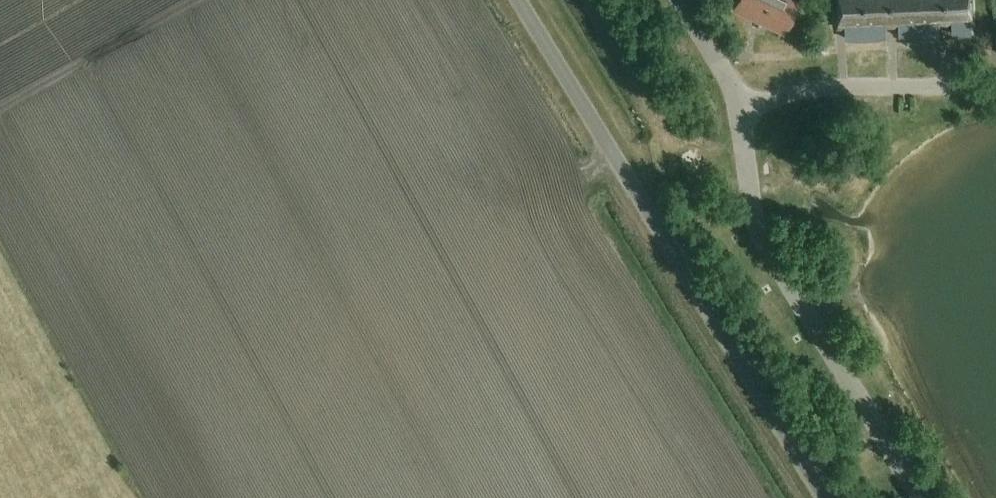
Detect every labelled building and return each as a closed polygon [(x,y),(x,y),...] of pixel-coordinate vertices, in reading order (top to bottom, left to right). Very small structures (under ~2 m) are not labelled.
[(785,32),(797,5),(787,0),(739,0),(735,8),(785,32)] [(958,21),(962,22),(966,22),(971,23),(972,23),(971,0),(836,0),(837,22),(851,21),(851,26),(854,27),(858,27),(861,28),(865,28),(868,27),(872,27),(875,26),(878,25),(878,20),(890,19),(890,23),(892,23),(892,19),(904,18),(904,23),(908,24),(911,25),(915,25),(918,25),(921,25),(925,24),(928,23),(931,22),(931,17),(944,17),(944,21),(945,21),(945,16),(957,16),(958,21)]
